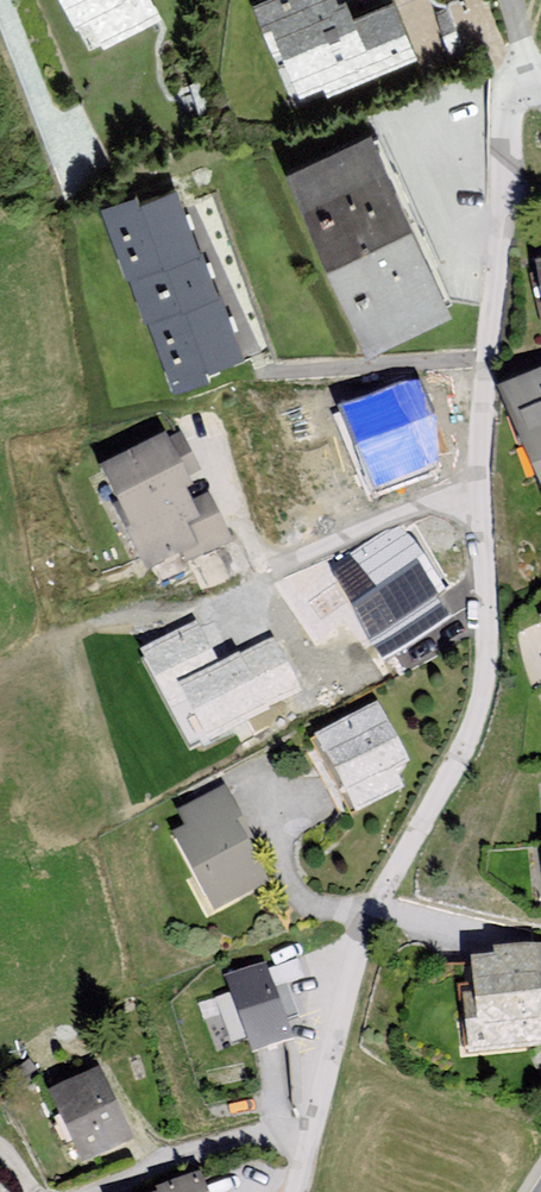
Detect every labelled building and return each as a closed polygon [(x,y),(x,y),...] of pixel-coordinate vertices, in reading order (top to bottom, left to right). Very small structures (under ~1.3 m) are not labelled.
[(88,52),(166,12),(160,0),(60,0),(88,52)] [(254,5),(296,107),(420,55),(400,5),(357,23),(347,0),(265,0),(254,5)] [(288,174),(370,353),(452,316),(370,136),(288,174)] [(112,205),(178,391),(242,368),(176,182),(112,205)] [(540,445),(540,393),(523,401),(540,445)] [(102,473),(155,588),(232,553),(179,438),(102,473)] [(335,591),(371,647),(420,615),(383,561),(335,591)] [(198,617),(140,641),(169,711),(181,706),(197,743),(307,696),(280,631),(215,658),(198,617)] [(311,743),(355,827),(406,801),(396,781),(418,770),(385,705),(311,743)] [(166,829),(206,915),(275,882),(230,790),(166,829)] [(463,1069),(540,1060),(540,954),(477,961),(483,1017),(457,1021),(463,1069)] [(221,985),(249,1060),(297,1041),(272,966),(221,985)] [(107,1078),(54,1100),(83,1170),(137,1148),(107,1078)] [(180,1191),(206,1191),(202,1183),(180,1191)]
